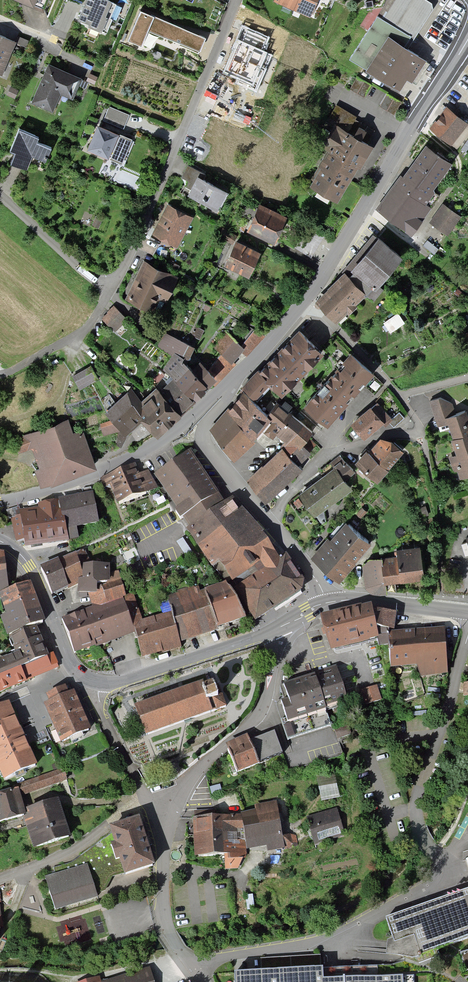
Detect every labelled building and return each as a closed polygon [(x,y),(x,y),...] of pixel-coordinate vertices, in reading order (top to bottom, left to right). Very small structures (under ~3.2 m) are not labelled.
[(65,24),(94,35),(107,0),(75,0),(65,24)] [(292,6),(309,13),(314,0),(294,0),(292,6)] [(385,4),(350,59),(400,87),(407,76),(412,79),(426,58),(409,44),(433,6),(432,0),(431,0),(387,0),(385,4)] [(206,37),(141,11),(129,40),(142,45),(147,32),(199,53),(206,37)] [(269,37),(244,27),(238,41),(231,56),(224,71),(238,78),(236,83),(256,92),(271,55),(263,52),(269,37)] [(12,40),(0,35),(0,72),(12,40)] [(16,37),(14,43),(24,46),(26,39),(16,37)] [(45,65),(31,103),(50,110),(57,93),(69,98),(77,77),(45,65)] [(88,74),(85,80),(93,84),(96,77),(88,74)] [(356,77),(349,89),(363,97),(369,85),(356,77)] [(9,87),(6,95),(12,97),(15,89),(9,87)] [(385,95),(379,107),(394,114),(400,102),(385,95)] [(111,105),(105,120),(126,129),(132,114),(111,105)] [(332,124),(347,132),(356,116),(335,106),(327,122),(332,124)] [(431,127),(455,145),(467,128),(467,123),(446,107),(431,127)] [(329,149),(310,184),(337,198),(356,163),(361,166),(372,145),(368,143),(352,135),(347,132),(332,124),(321,144),(329,149)] [(352,135),(368,143),(374,133),(357,124),(352,135)] [(96,125),(87,147),(105,154),(122,162),(132,140),(96,125)] [(14,150),(10,161),(24,167),(29,155),(41,159),(47,145),(35,140),(37,135),(18,128),(10,148),(14,150)] [(424,145),(380,209),(412,231),(428,209),(420,203),(449,162),(424,145)] [(185,185),(191,188),(198,176),(200,172),(187,165),(181,177),(188,180),(185,185)] [(191,188),(189,193),(216,207),(225,190),(198,176),(191,188)] [(258,204),(246,229),(273,241),(285,216),(258,204)] [(441,204),(430,222),(448,233),(459,216),(441,204)] [(167,206),(152,236),(176,247),(191,217),(167,206)] [(93,216),(90,224),(96,227),(99,219),(93,216)] [(355,263),(352,266),(372,284),(373,285),(400,253),(377,235),(355,263)] [(258,250),(235,240),(224,265),(247,275),(258,250)] [(427,240),(423,245),(433,253),(437,249),(427,240)] [(341,270),(343,272),(364,292),(372,284),(352,266),(355,263),(351,259),(341,270)] [(143,260),(127,298),(153,309),(158,298),(165,302),(177,275),(143,260)] [(343,272),(316,301),(337,321),(364,292),(343,272)] [(372,284),(364,292),(372,300),(380,291),(373,285),(372,284)] [(114,307),(101,318),(118,337),(131,326),(114,307)] [(278,348),(259,369),(272,383),(282,393),(324,350),(300,326),(278,348)] [(244,347),(241,350),(246,354),(266,333),(255,329),(242,344),(244,347)] [(173,375),(196,395),(208,382),(193,366),(186,360),(195,344),(164,331),(156,345),(171,356),(163,367),(173,375)] [(227,332),(214,348),(222,354),(231,362),(233,360),(241,350),(244,347),(242,344),(227,332)] [(231,362),(222,354),(210,368),(217,374),(210,381),(215,386),(236,363),(233,360),(231,362)] [(350,354),(306,405),(329,424),(372,373),(350,354)] [(193,366),(208,382),(210,381),(217,374),(210,368),(201,359),(193,366)] [(88,367),(71,376),(78,388),(95,379),(88,367)] [(257,400),(272,383),(259,369),(258,368),(250,376),(242,384),(245,387),(257,400)] [(163,386),(182,407),(196,395),(173,375),(163,386)] [(131,386),(106,410),(114,419),(122,428),(125,431),(127,430),(144,415),(157,429),(182,407),(163,386),(158,382),(142,398),(131,386)] [(209,430),(222,443),(257,400),(245,387),(209,430)] [(465,407),(453,412),(449,400),(441,396),(429,400),(437,426),(448,422),(454,437),(464,433),(467,431),(467,415),(465,407)] [(284,445),(303,421),(277,399),(267,412),(271,417),(262,426),(273,435),(276,432),(285,440),(281,443),(284,445)] [(267,412),(257,400),(222,443),(235,458),(256,439),(253,436),(262,426),(271,417),(267,412)] [(380,406),(374,411),(381,420),(386,425),(390,422),(392,420),(380,406)] [(371,407),(353,422),(364,435),(381,420),(374,411),(371,407)] [(392,420),(390,422),(394,427),(405,419),(400,413),(392,420)] [(68,418),(16,439),(20,451),(32,447),(40,467),(35,469),(41,483),(51,479),(51,481),(97,464),(82,427),(73,431),(68,418)] [(122,428),(114,419),(100,424),(103,434),(118,429),(122,428)] [(299,463),(316,444),(308,436),(313,430),(303,421),(284,445),(282,446),(299,463)] [(122,428),(118,429),(116,443),(122,446),(129,434),(127,430),(125,431),(122,428)] [(451,438),(456,453),(448,456),(450,461),(467,455),(467,431),(464,433),(454,437),(451,438)] [(367,449),(356,462),(377,480),(404,449),(391,437),(379,440),(370,451),(367,449)] [(262,464),(247,479),(267,501),(302,467),(299,463),(282,446),(263,465),(262,464)] [(190,450),(155,474),(177,508),(175,509),(180,518),(182,516),(187,524),(223,499),(217,490),(190,450)] [(337,465),(346,478),(355,471),(342,455),(334,461),(337,465)] [(450,461),(453,470),(457,469),(460,477),(467,475),(467,455),(450,461)] [(110,488),(117,505),(157,488),(149,469),(139,473),(135,464),(100,478),(105,490),(110,488)] [(337,465),(300,493),(316,515),(353,487),(346,478),(337,465)] [(66,517),(69,539),(80,538),(78,526),(99,523),(94,494),(87,495),(59,500),(62,518),(66,517)] [(239,508),(230,499),(188,529),(211,565),(219,560),(232,579),(253,567),(276,551),(262,531),(264,529),(242,505),(239,508)] [(39,506),(20,509),(24,540),(25,547),(70,541),(69,539),(66,517),(62,518),(59,500),(38,503),(39,506)] [(16,542),(24,540),(20,509),(19,507),(7,510),(9,518),(11,518),(16,542)] [(346,521),(314,559),(339,580),(371,542),(346,521)] [(383,559),(384,581),(386,581),(426,577),(423,548),(396,550),(397,558),(383,559)] [(58,557),(40,565),(53,595),(68,587),(69,589),(78,584),(78,579),(82,579),(82,564),(91,564),(85,549),(76,552),(76,551),(58,558),(58,557)] [(9,589),(4,551),(0,550),(0,592),(9,589)] [(280,557),(276,551),(253,567),(256,572),(233,587),(255,621),(300,592),(304,578),(287,553),(280,557)] [(386,581),(384,581),(383,559),(383,557),(370,558),(362,566),(365,587),(375,594),(386,594),(386,581)] [(91,564),(82,564),(82,579),(78,579),(78,584),(78,593),(78,597),(87,598),(87,593),(88,593),(97,593),(97,582),(110,582),(110,574),(110,564),(91,564)] [(118,571),(110,574),(110,582),(97,582),(97,593),(88,593),(93,607),(122,596),(124,595),(126,594),(118,571)] [(4,608),(36,596),(31,581),(9,589),(0,592),(0,597),(4,608)] [(204,590),(217,628),(246,618),(226,582),(204,590)] [(168,605),(181,642),(217,630),(217,628),(204,590),(200,591),(198,584),(164,595),(168,605)] [(122,596),(133,623),(143,620),(133,592),(126,594),(124,595),(122,596)] [(36,596),(4,608),(6,614),(0,616),(8,636),(36,624),(45,621),(36,596)] [(83,611),(96,645),(97,647),(136,633),(133,623),(122,596),(93,607),(83,611)] [(136,633),(142,658),(182,647),(181,642),(168,605),(160,607),(163,614),(143,620),(133,623),(136,633)] [(394,614),(369,608),(322,619),(329,651),(377,640),(379,648),(390,646),(389,631),(395,631),(394,614)] [(83,611),(62,619),(75,653),(96,645),(83,611)] [(8,636),(15,654),(0,660),(0,675),(20,666),(21,668),(50,656),(49,654),(36,624),(8,636)] [(390,646),(391,667),(420,666),(420,676),(446,675),(444,628),(395,631),(389,631),(390,646)] [(50,656),(21,668),(26,681),(59,667),(57,664),(58,663),(54,653),(49,654),(50,656)] [(21,668),(20,666),(0,675),(0,693),(27,682),(26,681),(21,668)] [(336,667),(283,684),(288,700),(280,703),(285,720),(324,707),(327,706),(347,700),(336,667)] [(207,681),(134,706),(144,735),(224,708),(220,695),(213,697),(207,681)] [(380,700),(375,685),(359,690),(364,706),(380,700)] [(67,693),(64,686),(44,695),(47,701),(42,703),(60,743),(90,729),(73,690),(67,693)] [(0,706),(0,775),(2,780),(35,765),(6,703),(0,706)] [(334,726),(327,706),(282,721),(288,741),(334,726)] [(335,729),(338,738),(351,734),(348,725),(335,729)] [(274,733),(249,743),(256,762),(281,753),(274,733)] [(248,740),(227,748),(236,772),(257,765),(256,762),(249,743),(248,740)] [(58,771),(16,785),(19,795),(62,781),(58,771)] [(317,776),(322,800),(339,796),(334,772),(317,776)] [(25,814),(24,809),(19,795),(16,785),(0,790),(0,822),(20,816),(25,814)] [(56,799),(24,809),(25,814),(20,816),(31,849),(69,836),(56,799)] [(254,812),(241,815),(241,830),(234,830),(235,834),(235,840),(245,840),(246,850),(265,846),(266,852),(284,848),(274,803),(253,807),(254,812)] [(344,833),(336,809),(306,818),(313,842),(344,833)] [(241,815),(193,816),(193,835),(235,834),(234,830),(241,830),(241,815)] [(151,867),(137,820),(109,829),(123,875),(151,867)] [(235,834),(193,835),(195,856),(223,855),(223,862),(245,861),(246,850),(245,840),(235,840),(235,834)] [(86,864),(45,876),(54,909),(95,897),(94,891),(86,864)] [(414,956),(467,937),(467,887),(386,916),(393,937),(387,939),(385,951),(414,956)] [(89,937),(83,917),(58,923),(64,944),(89,937)] [(261,971),(235,972),(235,981),(413,981),(413,976),(376,977),(376,966),(321,968),(320,955),(261,957),(261,971)] [(148,968),(103,981),(152,981),(148,968)]
